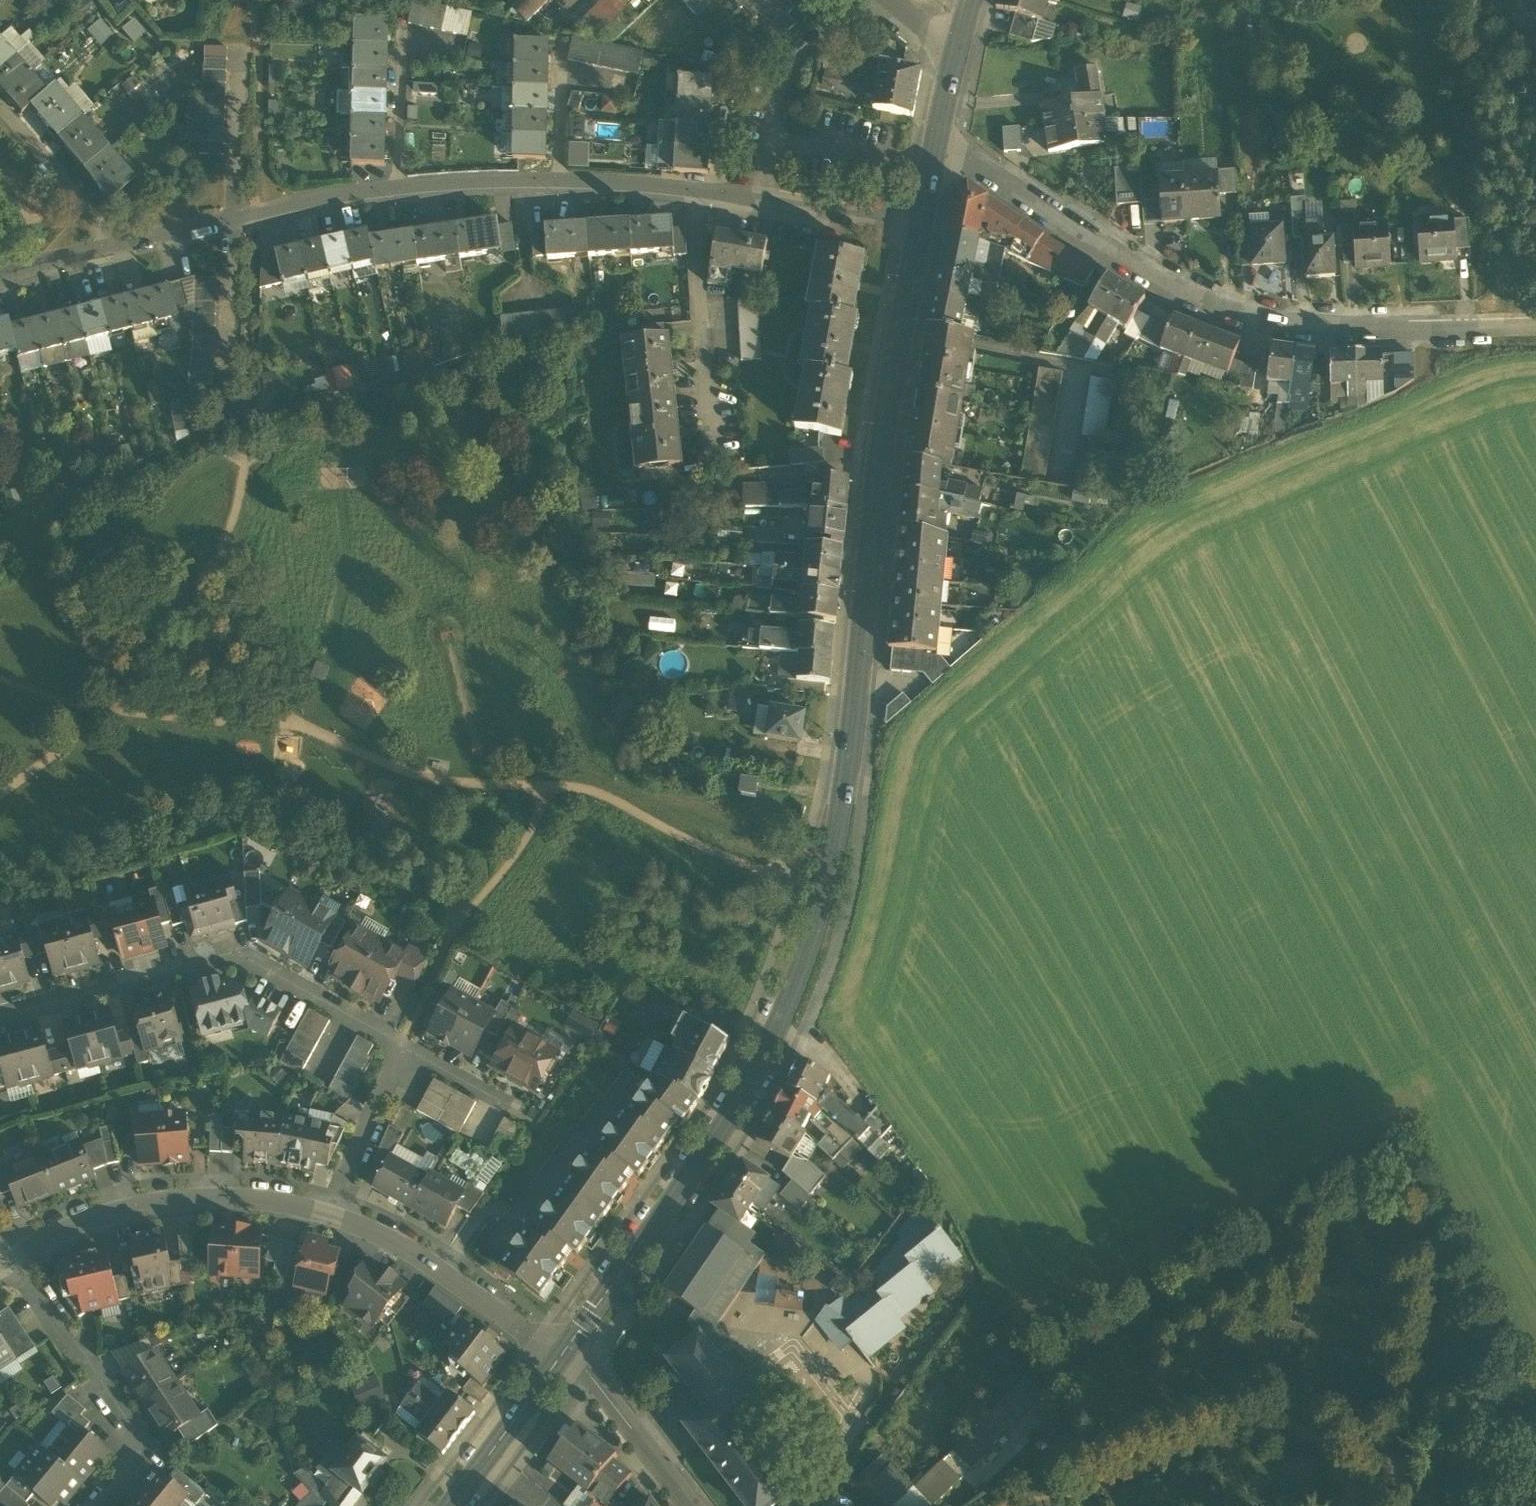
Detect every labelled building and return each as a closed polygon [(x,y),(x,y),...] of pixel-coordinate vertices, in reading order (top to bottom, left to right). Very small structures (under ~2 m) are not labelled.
[(89,0),(81,0),(73,8),(84,22),(98,12),(89,0)] [(304,0),(278,0),(281,9),(304,1),(304,0)] [(528,23),(551,0),(525,0),(515,10),(528,23)] [(596,39),(607,30),(618,19),(631,7),(624,0),(605,0),(581,23),(596,39)] [(697,17),(716,0),(681,0),(697,17)] [(768,3),(765,0),(751,0),(747,3),(744,7),(757,18),(760,14),(777,28),(788,16),(795,8),(787,3),(789,0),(770,0),(768,3)] [(1048,1),(1044,0),(999,0),(997,10),(1016,15),(1039,22),(1042,23),(1048,1)] [(408,24),(421,27),(426,3),(414,1),(408,24)] [(437,6),(426,3),(421,27),(432,29),(437,6)] [(1143,8),(1127,4),(1123,18),(1139,23),(1143,8)] [(449,8),(437,6),(432,29),(443,32),(449,8)] [(460,11),(449,8),(443,32),(455,34),(460,11)] [(472,14),(460,11),(455,34),(467,37),(472,14)] [(1016,15),(1013,26),(1036,32),(1039,22),(1016,15)] [(774,32),(781,39),(797,25),(788,16),(777,28),(774,32)] [(134,19),(121,31),(133,45),(146,33),(134,19)] [(628,30),(618,19),(607,30),(617,40),(628,30)] [(113,35),(100,20),(87,32),(99,47),(113,35)] [(357,25),(356,46),(388,47),(389,23),(355,22),(355,25),(357,25)] [(1057,26),(1042,23),(1039,22),(1036,32),(1033,43),(1053,40),(1057,26)] [(1033,43),(1036,32),(1013,26),(1010,37),(1033,43)] [(747,42),(733,28),(716,45),(731,59),(747,42)] [(14,58),(26,48),(26,47),(11,29),(0,38),(0,42),(14,58)] [(568,60),(581,63),(586,39),(574,37),(568,60)] [(597,42),(586,39),(581,63),(592,65),(597,42)] [(517,44),(516,64),(549,65),(549,42),(515,41),(515,44),(517,44)] [(14,58),(0,42),(0,70),(14,58)] [(609,45),(597,42),(592,65),(603,68),(609,45)] [(484,47),(470,43),(467,56),(481,60),(484,47)] [(620,47),(609,45),(603,68),(615,70),(620,47)] [(354,70),(355,70),(356,49),(354,48),(354,46),(343,46),(342,69),(354,70)] [(356,46),(354,46),(354,48),(356,49),(355,70),(388,71),(388,47),(356,46)] [(631,50),(620,47),(615,70),(626,73),(631,50)] [(26,48),(14,58),(29,75),(41,65),(26,48)] [(227,61),(228,49),(204,48),(204,60),(227,61)] [(644,52),(631,50),(626,73),(638,76),(641,66),(644,53),(644,52)] [(662,58),(644,53),(641,66),(659,70),(662,58)] [(29,75),(14,58),(0,70),(0,85),(1,84),(10,93),(30,76),(29,75)] [(227,72),(227,61),(204,60),(203,72),(227,72)] [(516,67),(515,88),(548,89),(549,65),(516,64),(515,64),(515,67),(516,67)] [(882,64),(881,72),(876,99),(874,110),(913,117),(921,71),(902,68),(882,64)] [(1078,71),(1082,99),(1097,97),(1102,96),(1097,67),(1078,71)] [(387,94),(388,71),(355,70),(354,70),(354,72),(355,72),(355,93),(387,94)] [(866,97),(876,99),(881,72),(871,70),(869,80),(866,97)] [(227,84),(227,72),(203,72),(203,83),(227,84)] [(821,91),(835,93),(838,74),(825,72),(821,91)] [(835,93),(865,99),(866,97),(869,80),(838,74),(835,93)] [(45,93),(30,76),(10,93),(5,97),(12,105),(17,101),(25,111),(29,107),(45,93)] [(133,77),(121,87),(129,96),(141,86),(133,77)] [(681,80),(680,101),(712,103),(714,80),(701,79),(702,78),(698,78),(698,79),(680,77),(679,80),(681,80)] [(58,82),(53,86),(80,118),(91,109),(72,87),(66,92),(58,82)] [(226,96),(227,84),(203,83),(202,95),(226,96)] [(5,97),(10,93),(1,84),(0,85),(0,91),(5,97)] [(439,86),(414,85),(414,96),(439,96),(439,86)] [(59,137),(80,118),(53,86),(49,89),(45,93),(29,107),(50,131),(54,131),(59,137)] [(514,91),(514,88),(502,88),(502,111),(513,111),(515,111),(515,91),(514,91)] [(515,91),(515,111),(547,112),(548,89),(515,88),(514,88),(514,91),(515,91)] [(352,117),(354,117),(355,96),(353,96),(353,93),(338,93),(338,116),(352,117)] [(355,93),(353,93),(353,96),(355,96),(354,117),(386,118),(387,94),(355,93)] [(571,94),(569,109),(580,112),(584,98),(571,94)] [(226,108),(226,96),(202,95),(202,107),(226,108)] [(618,98),(603,97),(602,112),(617,113),(618,98)] [(1042,105),(1046,127),(1075,122),(1100,118),(1097,97),(1082,99),(1042,105)] [(21,115),(25,111),(17,101),(12,105),(21,115)] [(711,126),(712,103),(680,101),(678,101),(678,104),(680,104),(678,124),(711,126)] [(225,120),(226,108),(202,107),(201,119),(225,120)] [(515,114),(514,135),(546,136),(547,112),(515,111),(513,111),(513,114),(515,114)] [(386,141),(386,118),(354,117),(352,117),(352,119),(354,119),(354,140),(386,141)] [(80,162),(85,168),(107,149),(80,118),(59,137),(56,139),(77,163),(80,162)] [(586,118),(570,118),(569,138),(585,139),(586,118)] [(1100,118),(1075,122),(1079,147),(1105,143),(1103,133),(1100,118)] [(1124,118),(1100,118),(1103,133),(1125,133),(1124,118)] [(225,132),(225,120),(201,119),(201,131),(225,132)] [(1049,152),(1079,147),(1075,122),(1046,127),(1049,152)] [(676,127),(677,124),(660,123),(659,147),(677,148),(678,127),(676,127)] [(709,150),(711,126),(678,124),(677,124),(676,127),(678,127),(677,148),(709,150)] [(224,144),(225,132),(201,131),(200,143),(224,144)] [(1003,133),(1004,152),(1020,151),(1019,132),(1003,133)] [(546,161),(546,136),(514,135),(513,135),(512,138),(514,138),(513,160),(546,161)] [(385,166),(386,141),(354,140),(352,140),(352,143),(354,143),(353,165),(385,166)] [(224,156),(224,144),(200,143),(200,155),(224,156)] [(590,144),(569,143),(568,168),(589,169),(590,144)] [(710,150),(709,150),(677,148),(659,147),(658,171),(708,174),(710,150)] [(134,181),(107,149),(85,168),(83,170),(104,194),(107,194),(112,199),(134,181)] [(1184,167),(1185,179),(1218,176),(1218,172),(1217,161),(1184,162),(1184,167)] [(1160,180),(1185,179),(1184,167),(1159,168),(1160,180)] [(1142,189),(1141,168),(1114,170),(1117,206),(1142,205),(1142,189)] [(1219,176),(1220,196),(1237,195),(1235,171),(1218,172),(1218,176),(1219,176)] [(1218,176),(1185,179),(1188,222),(1222,220),(1220,196),(1219,176),(1218,176)] [(1162,224),(1188,222),(1185,179),(1160,180),(1160,182),(1161,188),(1162,224)] [(957,191),(948,234),(979,241),(988,199),(968,187),(957,191)] [(1142,205),(1144,225),(1162,224),(1161,188),(1142,189),(1142,205)] [(1291,199),(1293,239),(1303,239),(1302,221),(1307,221),(1305,205),(1305,198),(1291,199)] [(1006,253),(1025,261),(1028,250),(1014,245),(1016,241),(1021,242),(1026,228),(1028,226),(988,199),(979,241),(1006,252),(1006,253)] [(1340,202),(1341,214),(1354,214),(1356,214),(1356,202),(1340,202)] [(1322,204),(1305,205),(1307,221),(1323,220),(1322,204)] [(1341,214),(1342,229),(1354,228),(1355,228),(1354,214),(1341,214)] [(1249,229),(1252,267),(1286,265),(1283,226),(1270,227),(1269,216),(1253,217),(1253,219),(1250,219),(1250,229),(1249,229)] [(672,219),(630,222),(632,251),(632,256),(660,254),(662,249),(674,248),(673,230),(672,219)] [(1303,239),(1303,243),(1324,241),(1323,220),(1307,221),(1302,221),(1303,239)] [(1419,241),(1421,263),(1456,260),(1456,251),(1454,222),(1454,220),(1438,221),(1438,224),(1421,225),(1422,240),(1419,241)] [(496,221),(455,227),(459,253),(460,259),(487,255),(488,249),(500,248),(497,227),(496,221)] [(1454,222),(1456,251),(1471,250),(1468,221),(1454,222)] [(630,222),(588,225),(590,254),(590,259),(617,257),(619,252),(632,251),(630,222)] [(575,255),(590,254),(588,225),(545,228),(545,231),(546,258),(546,262),(574,260),(575,255)] [(500,253),(500,254),(514,252),(510,226),(497,227),(500,248),(500,253)] [(1043,236),(1028,226),(1026,228),(1021,242),(1016,241),(1014,245),(1028,250),(1025,261),(1026,262),(1043,236)] [(455,227),(414,233),(418,259),(419,265),(444,261),(446,255),(459,253),(455,227)] [(1356,263),(1356,268),(1390,265),(1389,244),(1386,244),(1385,229),(1369,230),(1369,227),(1355,228),(1354,228),(1354,239),(1356,263)] [(1354,239),(1354,228),(1342,229),(1342,240),(1354,239)] [(674,253),(674,256),(687,255),(685,229),(673,230),(674,248),(674,253)] [(1252,267),(1249,229),(1239,229),(1242,268),(1252,267)] [(533,232),(534,259),(546,258),(545,231),(533,232)] [(352,268),(375,263),(370,239),(368,232),(345,237),(352,268)] [(708,284),(729,288),(732,269),(762,274),(768,242),(717,232),(708,284)] [(414,233),(370,239),(375,263),(377,271),(403,267),(404,261),(418,259),(414,233)] [(971,280),(979,241),(948,234),(940,273),(971,280)] [(1083,288),(1084,288),(1095,270),(1043,236),(1026,262),(1083,288)] [(345,237),(322,242),(329,273),(352,268),(345,237)] [(1342,240),(1344,264),(1356,263),(1354,239),(1342,240)] [(1000,279),(1006,253),(1006,252),(979,241),(971,280),(998,288),(1000,279)] [(1333,241),(1324,241),(1303,243),(1305,279),(1335,277),(1333,241)] [(322,242),(300,247),(307,279),(307,280),(309,280),(308,278),(329,273),(322,242)] [(286,283),(307,279),(300,247),(276,253),(277,256),(283,285),(283,286),(286,285),(286,283)] [(816,294),(814,308),(854,316),(862,271),(858,269),(860,256),(820,248),(811,290),(816,294)] [(262,259),(261,290),(283,285),(277,256),(262,259)] [(375,263),(352,268),(355,282),(378,277),(377,271),(375,263)] [(309,280),(307,280),(309,290),(310,293),(333,288),(329,273),(308,278),(309,280)] [(940,273),(934,300),(966,307),(971,280),(940,273)] [(1084,333),(1096,340),(1127,288),(1108,277),(1087,307),(1089,308),(1096,312),(1084,333)] [(193,278),(180,281),(187,308),(192,306),(192,303),(193,291),(193,279),(193,278)] [(193,279),(193,291),(217,291),(217,279),(193,279)] [(286,285),(283,286),(286,296),(309,290),(307,280),(307,279),(286,283),(286,285)] [(1000,279),(998,288),(1011,292),(1013,283),(1000,279)] [(993,314),(998,288),(971,280),(966,307),(980,311),(993,314)] [(168,287),(174,311),(187,308),(180,281),(168,285),(168,287)] [(145,293),(153,326),(155,326),(155,324),(176,318),(174,311),(168,287),(145,293)] [(1146,299),(1127,288),(1096,340),(1106,346),(1118,325),(1127,331),(1138,312),(1146,299)] [(816,294),(811,290),(808,308),(814,308),(816,294)] [(193,291),(192,303),(217,303),(217,291),(193,291)] [(145,293),(122,299),(130,332),(153,326),(145,293)] [(738,300),(739,312),(759,311),(758,298),(738,300)] [(122,299),(99,305),(108,337),(130,332),(122,299)] [(934,300),(928,328),(960,334),(964,317),(978,320),(980,311),(966,307),(934,300)] [(192,306),(192,315),(216,315),(217,303),(192,303),(192,306)] [(99,305),(76,311),(85,343),(108,337),(99,305)] [(187,308),(174,311),(176,318),(177,322),(192,319),(192,315),(192,306),(187,308)] [(851,328),(854,316),(814,308),(806,351),(811,354),(809,368),(847,375),(856,330),(851,328)] [(1074,323),(1069,332),(1081,339),(1084,333),(1096,312),(1089,308),(1074,323)] [(574,310),(561,311),(563,335),(576,334),(574,310)] [(54,316),(62,349),(85,343),(76,311),(54,316)] [(551,336),(563,335),(561,311),(549,313),(551,336)] [(739,312),(739,325),(760,323),(759,311),(739,312)] [(1135,341),(1138,337),(1149,318),(1138,312),(1127,331),(1125,335),(1135,341)] [(539,338),(551,336),(549,313),(537,314),(539,338)] [(527,339),(539,338),(537,314),(525,315),(527,339)] [(192,319),(192,327),(216,327),(216,315),(192,315),(192,319)] [(515,340),(527,339),(525,315),(513,316),(515,340)] [(31,322),(39,355),(62,349),(54,316),(31,322)] [(503,341),(515,340),(513,316),(501,317),(503,341)] [(1174,377),(1178,377),(1184,360),(1197,325),(1174,316),(1169,329),(1161,350),(1165,351),(1177,356),(1169,373),(1168,376),(1174,377)] [(979,321),(978,320),(964,317),(960,334),(974,336),(976,336),(979,321)] [(177,322),(176,318),(155,324),(155,326),(153,326),(155,337),(179,331),(177,322)] [(1169,329),(1149,318),(1138,337),(1161,350),(1169,329)] [(0,322),(0,356),(15,353),(8,328),(6,320),(0,322)] [(31,322),(8,328),(15,353),(17,360),(39,355),(31,322)] [(739,325),(740,337),(760,336),(760,323),(739,325)] [(639,326),(641,340),(664,338),(662,324),(639,326)] [(1204,366),(1204,365),(1217,332),(1197,325),(1184,360),(1191,363),(1204,366)] [(153,326),(130,332),(133,345),(156,339),(155,337),(153,326)] [(192,327),(191,338),(215,339),(216,327),(192,327)] [(439,330),(444,362),(463,356),(458,327),(439,330)] [(928,328),(926,343),(971,351),(974,336),(960,334),(928,328)] [(1065,358),(1083,361),(1096,340),(1084,333),(1081,339),(1069,332),(1056,356),(1065,358)] [(1241,342),(1217,332),(1204,365),(1225,373),(1228,374),(1234,360),(1241,342)] [(740,337),(741,349),(761,348),(760,336),(740,337)] [(111,351),(108,337),(85,343),(88,357),(111,351)] [(633,394),(634,405),(676,400),(670,337),(664,338),(641,340),(620,343),(622,356),(628,355),(630,371),(624,372),(626,394),(633,394)] [(191,338),(191,350),(215,351),(215,339),(191,338)] [(1083,361),(1096,363),(1106,346),(1096,340),(1083,361)] [(88,357),(85,343),(62,349),(66,363),(88,357)] [(926,343),(906,458),(942,466),(952,467),(971,351),(926,343)] [(1278,404),(1289,406),(1297,350),(1272,346),(1267,383),(1269,383),(1268,395),(1279,396),(1278,404)] [(741,349),(742,362),(762,361),(761,348),(741,349)] [(66,363),(62,349),(39,355),(43,369),(66,363)] [(191,350),(190,362),(214,363),(215,351),(191,350)] [(1315,352),(1297,350),(1289,406),(1307,408),(1315,352)] [(811,354),(806,351),(803,367),(809,368),(811,354)] [(1177,356),(1165,351),(1158,369),(1169,373),(1177,356)] [(1382,351),(1356,352),(1357,398),(1366,398),(1366,384),(1383,384),(1382,351)] [(1348,399),(1357,398),(1356,352),(1330,352),(1330,386),(1347,385),(1348,399)] [(1395,355),(1395,392),(1414,380),(1414,354),(1395,355)] [(39,355),(17,360),(20,374),(43,369),(39,355)] [(370,356),(358,359),(362,375),(374,372),(370,356)] [(397,356),(379,360),(383,378),(400,374),(397,356)] [(1187,374),(1191,363),(1184,360),(1178,377),(1185,378),(1187,374)] [(1244,364),(1234,360),(1228,374),(1241,380),(1244,364)] [(190,362),(190,374),(214,376),(214,363),(190,362)] [(1191,363),(1187,374),(1199,378),(1201,374),(1221,383),(1225,373),(1204,365),(1204,366),(1191,363)] [(1240,388),(1253,390),(1257,366),(1244,364),(1241,380),(1240,388)] [(332,391),(333,394),(355,387),(350,366),(327,371),(329,377),(332,391)] [(845,387),(847,375),(809,368),(801,407),(807,410),(804,427),(843,434),(851,389),(845,387)] [(1061,385),(1063,374),(1039,370),(1038,381),(1061,385)] [(277,372),(262,375),(266,393),(281,390),(277,372)] [(213,387),(214,376),(190,374),(189,386),(213,387)] [(854,376),(847,375),(845,387),(851,389),(854,376)] [(332,391),(329,377),(316,380),(317,385),(307,388),(309,396),(332,391)] [(1113,392),(1114,382),(1091,379),(1089,389),(1113,392)] [(163,404),(157,381),(146,384),(152,407),(163,404)] [(1059,396),(1061,385),(1038,381),(1036,392),(1059,396)] [(1366,398),(1369,404),(1384,398),(1383,384),(1366,384),(1366,398)] [(1347,385),(1330,386),(1331,406),(1342,405),(1342,403),(1348,402),(1348,399),(1347,385)] [(1111,402),(1113,392),(1089,389),(1088,398),(1111,402)] [(1057,407),(1059,396),(1036,392),(1034,403),(1057,407)] [(1109,412),(1111,402),(1088,398),(1086,408),(1109,412)] [(1343,410),(1357,405),(1357,398),(1348,399),(1348,402),(1342,403),(1342,405),(1343,410)] [(1366,398),(1357,398),(1357,405),(1358,407),(1369,404),(1366,398)] [(683,465),(676,400),(634,405),(627,405),(629,424),(636,424),(637,438),(631,438),(633,457),(640,456),(641,470),(679,465),(683,465)] [(1055,418),(1057,407),(1034,403),(1032,414),(1055,418)] [(1285,436),(1286,426),(1288,415),(1289,406),(1278,404),(1273,439),(1285,436)] [(798,426),(804,427),(807,410),(801,407),(798,426)] [(1108,422),(1109,412),(1086,408),(1085,418),(1108,422)] [(1245,435),(1258,437),(1262,415),(1249,413),(1245,435)] [(188,431),(185,414),(172,416),(176,434),(188,431)] [(1054,429),(1055,418),(1032,414),(1030,425),(1054,429)] [(1106,431),(1108,422),(1085,418),(1083,428),(1106,431)] [(1052,440),(1054,429),(1030,425),(1028,436),(1052,440)] [(1105,441),(1106,431),(1083,428),(1081,437),(1105,441)] [(1050,451),(1052,440),(1028,436),(1026,447),(1050,451)] [(1103,454),(1105,442),(1081,439),(1079,450),(1103,454)] [(112,449),(117,470),(134,462),(130,445),(112,449)] [(1048,462),(1050,451),(1026,447),(1025,459),(1048,462)] [(789,452),(790,466),(806,464),(819,463),(825,462),(823,449),(789,452)] [(1101,465),(1103,454),(1079,450),(1077,461),(1101,465)] [(906,458),(903,493),(939,496),(964,502),(967,487),(947,482),(947,486),(940,486),(942,466),(906,458)] [(1046,474),(1048,462),(1025,459),(1023,470),(1046,474)] [(1099,477),(1101,465),(1077,461),(1075,473),(1099,477)] [(818,476),(819,463),(806,464),(804,477),(807,477),(807,475),(815,476),(818,476)] [(640,470),(641,481),(680,477),(679,465),(641,470),(640,470)] [(1044,485),(1046,474),(1023,470),(1021,481),(1044,485)] [(1097,488),(1099,477),(1075,473),(1073,484),(1097,488)] [(806,486),(814,487),(815,476),(807,475),(807,477),(806,486)] [(818,476),(815,476),(814,487),(814,493),(812,507),(846,511),(850,480),(818,476)] [(743,485),(744,508),(792,508),(791,494),(792,494),(792,485),(743,485)] [(967,487),(964,502),(979,505),(983,490),(967,487)] [(17,488),(4,492),(7,506),(21,502),(17,488)] [(580,490),(583,511),(597,510),(595,489),(580,490)] [(1092,494),(1074,491),(1072,503),(1090,507),(1092,494)] [(792,508),(813,508),(812,507),(814,493),(792,494),(791,494),(792,508)] [(900,526),(936,534),(938,511),(939,507),(943,508),(943,512),(961,516),(964,502),(939,496),(903,493),(900,526)] [(1027,498),(1017,495),(1013,513),(1023,515),(1027,498)] [(982,506),(979,505),(964,502),(961,516),(972,519),(973,515),(979,517),(982,506)] [(843,541),(846,511),(812,507),(813,508),(809,538),(843,541)] [(610,513),(593,513),(593,530),(610,530),(610,513)] [(900,526),(898,553),(946,558),(947,537),(936,534),(900,526)] [(743,529),(719,527),(718,538),(742,539),(743,529)] [(746,542),(782,544),(783,530),(747,528),(746,542)] [(990,535),(973,531),(971,542),(987,546),(990,535)] [(807,545),(805,562),(804,572),(840,576),(843,550),(807,545)] [(1069,550),(1049,545),(1045,559),(1066,564),(1069,550)] [(897,567),(896,577),(943,581),(946,558),(898,553),(897,567)] [(746,566),(763,568),(764,555),(747,554),(746,566)] [(763,568),(763,570),(774,571),(775,569),(776,555),(764,554),(764,555),(763,568)] [(775,569),(804,572),(805,562),(801,562),(801,558),(776,555),(775,569)] [(636,557),(612,556),(612,571),(635,572),(636,557)] [(773,587),(773,582),(774,571),(763,570),(759,569),(757,586),(773,587)] [(799,582),(803,582),(804,572),(775,569),(774,571),(773,582),(799,584),(799,582)] [(803,582),(802,592),(838,596),(840,576),(804,572),(803,582)] [(657,576),(625,573),(624,586),(655,589),(657,576)] [(896,577),(894,600),(941,604),(943,581),(896,577)] [(836,622),(838,596),(802,592),(801,608),(800,619),(836,622)] [(746,612),(749,599),(738,597),(733,600),(733,607),(736,611),(746,612)] [(746,613),(771,616),(772,601),(749,599),(746,612),(746,613)] [(894,600),(891,623),(939,628),(941,604),(894,600)] [(797,603),(772,601),(771,616),(800,619),(801,608),(796,608),(797,603)] [(937,651),(939,628),(891,623),(889,648),(893,648),(904,649),(915,650),(926,651),(937,652),(937,651)] [(798,635),(797,653),(832,657),(835,629),(799,626),(798,635)] [(954,629),(939,628),(937,651),(942,657),(951,658),(954,629)] [(745,630),(744,633),(744,635),(749,635),(748,649),(761,651),(762,631),(745,630)] [(783,653),(796,654),(797,653),(798,635),(762,631),(761,651),(783,653)] [(736,648),(748,649),(749,635),(744,635),(744,633),(738,633),(736,648)] [(891,670),(902,671),(904,649),(893,648),(891,670)] [(902,671),(913,672),(915,650),(904,649),(902,671)] [(913,672),(923,673),(926,651),(915,650),(913,672)] [(937,652),(926,651),(923,673),(933,684),(951,669),(942,657),(937,651),(937,652)] [(780,679),(797,681),(800,655),(796,654),(783,653),(780,679)] [(829,684),(832,657),(797,653),(796,654),(800,655),(797,681),(803,682),(826,684),(829,684)] [(779,690),(802,692),(803,682),(797,681),(780,679),(779,690)] [(826,684),(803,682),(802,692),(825,695),(826,684)] [(729,711),(745,714),(747,693),(730,694),(729,711)] [(885,724),(886,724),(911,703),(903,693),(887,707),(885,724)] [(767,738),(772,708),(758,706),(753,736),(767,738)] [(767,738),(801,744),(805,714),(772,708),(767,738)] [(741,796),(756,799),(758,785),(744,783),(741,796)] [(188,922),(192,938),(236,927),(236,926),(229,903),(234,901),(230,887),(233,886),(229,870),(184,883),(191,908),(181,910),(185,923),(188,922)] [(245,874),(246,898),(247,909),(259,909),(262,905),(260,873),(245,874)] [(155,907),(161,926),(172,923),(163,888),(150,892),(154,907),(155,907)] [(313,914),(317,907),(319,904),(290,888),(283,900),(286,901),(286,900),(313,914)] [(324,897),(318,908),(335,918),(341,906),(324,897)] [(110,904),(113,915),(113,918),(135,912),(131,898),(110,904)] [(248,923),(247,909),(246,898),(234,901),(229,903),(236,926),(248,923)] [(294,950),(312,960),(321,944),(335,918),(318,908),(317,907),(313,914),(286,900),(286,901),(283,900),(281,899),(279,899),(273,910),(273,913),(278,916),(263,942),(290,957),(294,950)] [(117,934),(124,957),(166,945),(161,926),(155,907),(154,907),(135,912),(113,918),(117,934)] [(38,917),(41,930),(65,923),(61,911),(38,917)] [(88,917),(94,941),(106,937),(101,918),(99,914),(88,917)] [(101,918),(106,937),(117,934),(113,918),(113,915),(101,918)] [(88,917),(65,923),(77,970),(100,963),(94,941),(88,917)] [(321,944),(331,950),(346,923),(335,918),(321,944)] [(18,936),(13,919),(0,922),(0,941),(18,936)] [(367,919),(360,931),(362,932),(358,938),(377,948),(379,944),(381,943),(383,944),(390,932),(367,919)] [(54,976),(77,970),(65,923),(41,930),(48,953),(54,976)] [(41,930),(30,933),(36,956),(48,953),(41,930)] [(363,994),(377,1002),(381,1000),(392,980),(406,956),(405,956),(383,944),(381,943),(379,944),(377,948),(358,938),(362,932),(360,931),(359,931),(355,932),(332,973),(333,977),(347,985),(350,984),(353,986),(351,990),(362,996),(363,994)] [(25,959),(36,956),(30,933),(18,936),(25,959)] [(0,941),(0,960),(8,989),(31,983),(25,959),(18,936),(0,941)] [(392,980),(412,991),(426,959),(409,949),(405,956),(406,956),(392,980)] [(454,992),(474,1003),(481,991),(461,979),(455,989),(454,992)] [(193,992),(202,1025),(222,1020),(227,1023),(228,1028),(249,1022),(250,1028),(268,1038),(281,1013),(254,999),(245,1001),(242,991),(236,992),(231,987),(229,982),(220,985),(219,981),(200,986),(201,990),(193,992)] [(432,1005),(443,1011),(453,992),(454,992),(455,989),(444,983),(432,1005)] [(430,1034),(451,1045),(474,1003),(454,992),(453,992),(443,1011),(430,1034)] [(140,1028),(146,1051),(148,1050),(181,1041),(180,1039),(184,1035),(181,1025),(176,1024),(168,995),(134,1005),(140,1028)] [(495,1015),(474,1003),(451,1045),(472,1057),(486,1032),(495,1015)] [(512,1009),(508,1016),(504,1024),(515,1030),(523,1015),(512,1009)] [(309,1010),(303,1021),(324,1032),(330,1022),(309,1010)] [(486,1032),(496,1038),(504,1024),(508,1016),(498,1010),(495,1015),(486,1032)] [(111,1011),(87,1017),(100,1063),(123,1057),(117,1034),(111,1011)] [(591,1044),(600,1027),(573,1012),(564,1029),(591,1044)] [(77,1070),(100,1063),(87,1017),(64,1023),(71,1047),(77,1070)] [(678,1044),(674,1052),(684,1057),(714,1074),(719,1064),(718,1064),(729,1042),(685,1018),(673,1041),(678,1044)] [(204,1034),(228,1028),(227,1023),(222,1020),(202,1025),(204,1034)] [(318,1043),(324,1032),(303,1021),(297,1031),(318,1043)] [(515,1030),(504,1024),(496,1038),(487,1055),(497,1061),(515,1030)] [(140,1028),(129,1031),(135,1054),(138,1066),(151,1062),(148,1050),(146,1051),(140,1028)] [(41,1030),(18,1036),(31,1082),(54,1076),(48,1053),(41,1030)] [(524,1085),(535,1091),(557,1053),(541,1044),(515,1030),(497,1061),(493,1068),(509,1077),(510,1076),(525,1084),(524,1085)] [(541,1044),(557,1053),(565,1039),(549,1030),(541,1044)] [(123,1057),(135,1054),(129,1031),(117,1034),(123,1057)] [(297,1031),(292,1042),(313,1054),(318,1043),(297,1031)] [(1,1066),(7,1088),(8,1089),(31,1082),(18,1036),(0,1041),(0,1061),(1,1066)] [(352,1048),(368,1057),(374,1046),(358,1037),(352,1048)] [(181,1041),(148,1050),(151,1062),(153,1066),(185,1057),(181,1041)] [(292,1042),(286,1052),(307,1064),(313,1054),(292,1042)] [(652,1075),(667,1048),(655,1042),(640,1069),(652,1075)] [(71,1047),(59,1050),(65,1073),(77,1070),(71,1047)] [(352,1048),(346,1058),(367,1070),(373,1060),(368,1057),(352,1048)] [(655,1077),(665,1082),(673,1066),(678,1068),(684,1057),(674,1052),(667,1048),(652,1075),(655,1077)] [(54,1076),(65,1073),(59,1050),(48,1053),(54,1076)] [(301,1075),(307,1064),(286,1052),(280,1063),(301,1075)] [(123,1057),(100,1063),(103,1075),(127,1069),(123,1057)] [(714,1074),(684,1057),(678,1068),(673,1066),(665,1082),(699,1101),(709,1083),(709,1084),(714,1075),(713,1075),(714,1074)] [(361,1081),(367,1070),(346,1058),(340,1069),(361,1081)] [(800,1063),(787,1089),(817,1106),(854,1139),(866,1149),(869,1152),(880,1140),(863,1125),(824,1090),(830,1078),(800,1063)] [(289,1077),(278,1066),(268,1076),(279,1087),(289,1077)] [(356,1091),(361,1081),(340,1069),(335,1079),(356,1091)] [(683,1124),(699,1101),(665,1082),(655,1077),(629,1114),(624,1110),(597,1147),(604,1152),(599,1160),(588,1152),(535,1225),(542,1230),(537,1238),(526,1230),(499,1267),(544,1300),(555,1284),(551,1282),(567,1260),(563,1256),(568,1249),(577,1255),(629,1182),(624,1178),(630,1171),(639,1177),(673,1128),(679,1121),(683,1124)] [(350,1102),(356,1091),(335,1079),(329,1090),(350,1102)] [(428,1090),(449,1102),(455,1091),(434,1080),(428,1090)] [(31,1082),(8,1089),(11,1102),(34,1096),(31,1082)] [(574,1124),(578,1126),(598,1098),(580,1085),(560,1113),(574,1124)] [(787,1089),(776,1111),(806,1127),(811,1116),(814,1119),(814,1121),(814,1122),(826,1132),(824,1134),(827,1137),(843,1151),(854,1139),(817,1106),(787,1089)] [(423,1100),(444,1112),(449,1102),(428,1090),(423,1100)] [(449,1102),(471,1113),(476,1103),(455,1091),(449,1102)] [(417,1111),(438,1123),(444,1112),(423,1100),(417,1111)] [(140,1118),(161,1116),(160,1101),(139,1103),(140,1118)] [(444,1112),(465,1124),(471,1113),(449,1102),(444,1112)] [(863,1125),(880,1140),(891,1128),(878,1109),(863,1125)] [(329,1127),(335,1117),(335,1116),(311,1110),(308,1123),(329,1127)] [(502,1185),(520,1199),(574,1124),(560,1113),(556,1111),(502,1185)] [(776,1111),(773,1116),(803,1132),(806,1127),(776,1111)] [(438,1123),(459,1134),(465,1124),(444,1112),(438,1123)] [(185,1114),(161,1116),(165,1164),(189,1162),(185,1114)] [(245,1163),(277,1165),(286,1118),(240,1114),(239,1126),(235,1126),(235,1130),(234,1139),(236,1139),(243,1140),(246,1144),(245,1163)] [(141,1166),(165,1164),(161,1116),(140,1118),(138,1118),(141,1166)] [(210,1152),(222,1153),(223,1129),(224,1117),(212,1116),(210,1152)] [(807,1135),(803,1132),(773,1116),(756,1142),(790,1160),(791,1161),(793,1157),(807,1135)] [(333,1146),(329,1168),(348,1125),(335,1117),(329,1127),(331,1127),(327,1144),(333,1146)] [(277,1165),(315,1173),(317,1165),(329,1168),(333,1146),(327,1144),(331,1127),(329,1127),(308,1123),(286,1118),(277,1165)] [(499,1129),(520,1141),(525,1130),(504,1119),(499,1129)] [(679,1121),(673,1128),(678,1131),(683,1124),(679,1121)] [(100,1130),(102,1141),(108,1166),(120,1163),(111,1128),(100,1130)] [(374,1161),(386,1167),(391,1157),(392,1157),(398,1145),(404,1136),(389,1128),(374,1161)] [(235,1130),(223,1129),(222,1153),(235,1154),(236,1139),(234,1139),(235,1130)] [(493,1140),(514,1151),(520,1141),(499,1129),(493,1140)] [(67,1149),(44,1158),(58,1194),(95,1179),(92,1172),(83,1149),(81,1143),(77,1134),(63,1140),(67,1149)] [(807,1135),(793,1157),(797,1160),(807,1162),(808,1163),(818,1147),(819,1147),(807,1135)] [(820,1149),(834,1161),(839,1155),(843,1151),(827,1137),(819,1147),(818,1147),(820,1149)] [(843,1151),(839,1155),(850,1166),(866,1149),(854,1139),(843,1151)] [(487,1150),(508,1162),(514,1151),(493,1140),(487,1150)] [(869,1152),(873,1156),(883,1143),(880,1140),(869,1152)] [(92,1172),(108,1166),(102,1141),(83,1149),(92,1172)] [(891,1150),(883,1143),(873,1156),(880,1163),(891,1150)] [(424,1160),(398,1145),(392,1157),(428,1177),(430,1173),(439,1159),(428,1153),(424,1160)] [(20,1209),(58,1194),(44,1158),(42,1155),(6,1169),(5,1170),(13,1191),(20,1209)] [(374,1188),(411,1208),(428,1177),(392,1157),(391,1157),(386,1167),(374,1188)] [(783,1172),(793,1182),(809,1196),(810,1197),(826,1179),(808,1163),(807,1162),(797,1160),(793,1157),(791,1161),(790,1160),(783,1172)] [(503,1166),(493,1159),(478,1179),(488,1186),(503,1166)] [(740,1224),(753,1204),(769,1180),(743,1162),(727,1186),(713,1206),(740,1224)] [(13,1191),(5,1170),(6,1169),(6,1168),(0,1171),(0,1196),(13,1191)] [(465,1193),(464,1192),(450,1184),(430,1173),(428,1177),(411,1208),(446,1228),(457,1207),(465,1193)] [(454,1177),(450,1184),(464,1192),(468,1185),(454,1177)] [(770,1180),(769,1180),(753,1204),(764,1211),(780,1188),(770,1180)] [(797,1210),(809,1196),(793,1182),(780,1196),(797,1210)] [(457,1207),(470,1215),(484,1195),(468,1185),(464,1192),(465,1193),(457,1207)] [(696,1312),(716,1325),(765,1255),(749,1244),(755,1235),(720,1211),(708,1229),(708,1228),(667,1288),(665,1290),(696,1312)] [(854,1342),(866,1357),(892,1336),(886,1328),(921,1301),(914,1293),(949,1265),(942,1258),(955,1248),(939,1228),(937,1230),(917,1214),(899,1236),(902,1239),(849,1305),(841,1299),(829,1308),(827,1306),(817,1319),(830,1335),(841,1326),(854,1342)] [(211,1275),(235,1277),(238,1229),(214,1228),(211,1275)] [(262,1231),(238,1229),(235,1277),(259,1279),(262,1231)] [(136,1271),(142,1294),(171,1287),(169,1265),(166,1252),(168,1249),(164,1232),(129,1239),(131,1247),(136,1271)] [(179,1237),(181,1261),(193,1260),(191,1236),(179,1237)] [(275,1264),(290,1267),(294,1253),(295,1244),(272,1239),(267,1261),(275,1264)] [(296,1290),(307,1293),(324,1297),(331,1273),(334,1274),(338,1257),(324,1253),(326,1244),(309,1240),(305,1256),(298,1282),(296,1290)] [(119,1250),(125,1273),(136,1271),(131,1247),(119,1250)] [(79,1298),(83,1314),(89,1312),(101,1309),(104,1309),(103,1306),(119,1302),(114,1279),(108,1254),(98,1257),(98,1253),(75,1258),(59,1269),(61,1275),(63,1284),(69,1283),(73,1300),(79,1298)] [(305,1256),(294,1253),(290,1267),(287,1279),(298,1282),(305,1256)] [(359,1317),(373,1328),(378,1321),(400,1293),(405,1287),(379,1266),(377,1268),(370,1262),(359,1277),(359,1283),(353,1291),(354,1299),(347,1308),(347,1311),(356,1317),(359,1317)] [(169,1265),(171,1287),(183,1286),(181,1263),(169,1264),(169,1265)] [(290,1267),(275,1264),(272,1275),(287,1279),(290,1267)] [(53,1281),(79,1319),(89,1312),(83,1314),(79,1298),(73,1300),(69,1283),(63,1284),(61,1275),(53,1281)] [(114,1279),(119,1302),(131,1300),(125,1276),(114,1279)] [(423,1307),(449,1325),(462,1308),(436,1289),(423,1307)] [(322,1305),(324,1297),(307,1293),(305,1301),(322,1305)] [(378,1321),(388,1328),(392,1323),(409,1300),(400,1293),(378,1321)] [(104,1309),(101,1309),(104,1321),(122,1317),(119,1302),(103,1306),(104,1309)] [(16,1318),(10,1308),(0,1315),(0,1330),(16,1318)] [(762,1386),(716,1325),(696,1312),(689,1323),(699,1337),(700,1336),(738,1386),(749,1378),(758,1391),(762,1386)] [(16,1318),(0,1330),(0,1336),(3,1341),(23,1328),(16,1318)] [(471,1380),(483,1388),(496,1371),(495,1370),(506,1355),(462,1322),(445,1344),(455,1352),(450,1358),(468,1373),(466,1375),(471,1380)] [(841,1326),(830,1335),(843,1350),(854,1342),(841,1326)] [(29,1338),(23,1328),(3,1341),(10,1351),(29,1338)] [(17,1362),(10,1351),(3,1341),(0,1336),(0,1373),(17,1362)] [(788,1495),(741,1434),(773,1410),(758,1391),(749,1378),(738,1386),(700,1336),(699,1337),(668,1360),(706,1410),(699,1416),(708,1428),(695,1438),(746,1505),(774,1505),(788,1495)] [(36,1349),(29,1338),(10,1351),(17,1362),(36,1349)] [(111,1353),(125,1374),(157,1353),(148,1340),(111,1353)] [(17,1362),(20,1366),(39,1353),(36,1349),(17,1362)] [(125,1374),(145,1405),(177,1384),(157,1353),(125,1374)] [(0,1373),(0,1374),(6,1383),(23,1371),(20,1366),(17,1362),(0,1373)] [(953,1450),(971,1469),(1046,1396),(1033,1372),(953,1450)] [(63,1389),(55,1377),(44,1384),(52,1396),(63,1389)] [(362,1384),(372,1406),(386,1400),(377,1378),(362,1384)] [(425,1378),(420,1385),(441,1402),(446,1395),(425,1378)] [(464,1389),(482,1403),(489,1393),(483,1388),(471,1380),(464,1389)] [(199,1417),(177,1384),(145,1405),(167,1438),(179,1431),(199,1417)] [(372,1406),(362,1384),(351,1388),(360,1410),(372,1406)] [(411,1396),(432,1413),(441,1402),(420,1385),(411,1396)] [(446,1395),(441,1402),(432,1413),(459,1434),(475,1413),(448,1392),(446,1395)] [(75,1424),(85,1432),(91,1424),(82,1417),(86,1411),(69,1396),(53,1414),(61,1421),(70,1429),(75,1424)] [(402,1408),(424,1424),(432,1413),(411,1396),(402,1408)] [(1270,1410),(1288,1413),(1290,1402),(1272,1399),(1270,1410)] [(424,1424),(402,1408),(397,1415),(418,1431),(424,1424)] [(179,1431),(189,1447),(219,1426),(209,1410),(199,1417),(179,1431)] [(459,1434),(432,1413),(424,1424),(418,1431),(416,1434),(443,1455),(459,1434)] [(685,1426),(695,1438),(708,1428),(699,1416),(685,1426)] [(61,1421),(40,1447),(49,1454),(70,1429),(61,1421)] [(70,1429),(49,1454),(83,1482),(109,1452),(85,1432),(75,1424),(70,1429)] [(1049,1436),(1064,1466),(1081,1460),(1065,1428),(1049,1436)] [(588,1492),(588,1493),(614,1460),(617,1455),(583,1429),(574,1430),(549,1462),(578,1485),(588,1492)] [(359,1442),(341,1466),(335,1474),(337,1475),(362,1494),(363,1495),(370,1486),(373,1488),(384,1474),(380,1472),(387,1463),(380,1457),(385,1451),(364,1435),(360,1442),(359,1442)] [(83,1482),(49,1454),(40,1447),(29,1460),(18,1473),(14,1478),(34,1495),(48,1505),(53,1505),(58,1501),(64,1505),(83,1482)] [(18,1473),(29,1460),(20,1452),(9,1466),(18,1473)] [(872,1505),(894,1505),(913,1488),(914,1487),(882,1456),(852,1485),(872,1505)] [(333,1480),(337,1475),(335,1474),(341,1466),(328,1457),(319,1470),(332,1480),(333,1480)] [(622,1505),(613,1499),(632,1475),(614,1460),(588,1493),(588,1492),(585,1495),(594,1502),(592,1505),(621,1505),(622,1505)] [(930,1505),(934,1505),(961,1479),(943,1460),(914,1488),(914,1487),(913,1488),(930,1505)] [(188,1496),(169,1481),(156,1470),(144,1484),(150,1488),(135,1505),(180,1505),(188,1496)] [(310,1494),(316,1486),(304,1470),(294,1476),(310,1494)] [(188,1496),(197,1504),(206,1493),(177,1471),(169,1481),(188,1496)] [(321,1495),(327,1504),(329,1505),(354,1505),(362,1494),(337,1475),(333,1480),(332,1480),(321,1495)] [(14,1478),(7,1487),(27,1504),(34,1495),(14,1478)] [(594,1502),(585,1495),(588,1492),(578,1485),(563,1505),(592,1505),(594,1502)] [(327,1504),(321,1495),(316,1486),(310,1494),(300,1505),(326,1505),(327,1504)] [(27,1504),(7,1487),(6,1487),(0,1494),(0,1505),(29,1505),(27,1504)] [(913,1488),(894,1505),(930,1505),(913,1488)] [(197,1504),(188,1496),(180,1505),(196,1505),(197,1504)]
